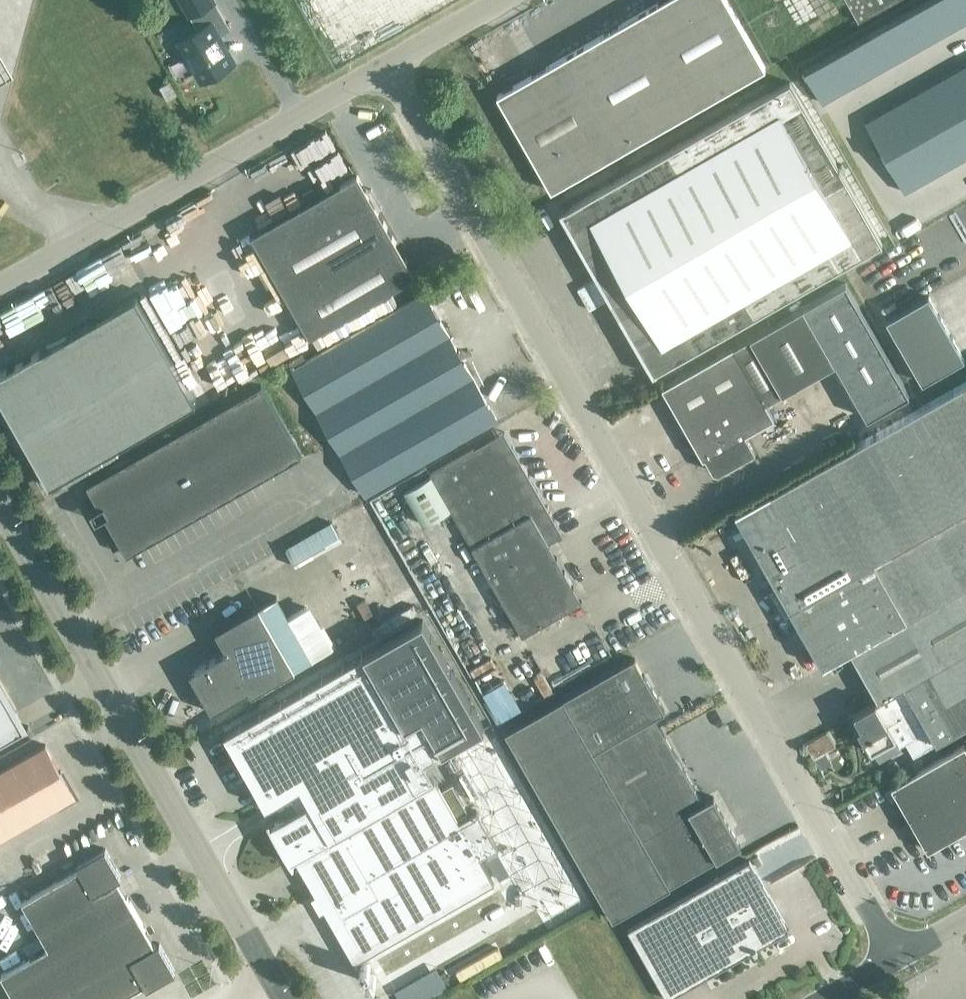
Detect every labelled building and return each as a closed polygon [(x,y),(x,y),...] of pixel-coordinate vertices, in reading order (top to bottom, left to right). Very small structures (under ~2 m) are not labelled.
[(233,63),(218,38),(231,30),(213,0),(182,0),(199,29),(181,40),(205,80),(233,63)] [(557,61),(611,156),(766,68),(727,0),(664,0),(557,61)] [(802,67),(822,102),(965,21),(965,0),(920,0),(802,67)] [(859,21),(895,0),(847,0),(859,21)] [(840,26),(795,51),(802,63),(847,38),(840,26)] [(611,156),(557,61),(496,96),(550,191),(611,156)] [(864,121),(904,192),(965,157),(965,64),(864,121)] [(167,99),(176,94),(169,80),(159,86),(167,99)] [(882,242),(788,82),(563,212),(655,372),(882,242)] [(356,175),(251,235),(271,269),(309,336),(309,337),(310,336),(414,276),(356,175)] [(949,215),(965,204),(965,201),(961,193),(943,204),(949,215)] [(945,215),(935,221),(943,234),(953,228),(945,215)] [(755,451),(745,433),(774,417),(765,402),(835,362),(867,417),(909,393),(845,282),(733,346),(732,345),(661,386),(702,458),(704,457),(712,471),(718,472),(755,451)] [(50,483),(197,398),(136,293),(0,371),(0,395),(50,483)] [(364,495),(498,420),(426,293),(293,369),(364,495)] [(928,295),(886,319),(898,340),(940,316),(928,295)] [(951,337),(940,316),(898,340),(910,361),(951,337)] [(951,337),(910,361),(922,381),(963,357),(951,337)] [(958,385),(965,399),(965,381),(958,385)] [(261,385),(86,484),(89,490),(126,555),(301,455),(261,385)] [(958,385),(735,512),(770,574),(822,666),(850,649),(878,699),(879,699),(893,692),(917,735),(929,729),(937,742),(965,725),(965,399),(958,385)] [(522,635),(581,601),(548,544),(563,535),(504,431),(430,474),(522,635)] [(301,553),(348,534),(340,515),(293,533),(301,553)] [(227,651),(189,673),(197,686),(194,687),(201,701),(204,699),(212,712),(249,690),(252,694),(294,670),(293,668),(258,606),(215,630),(227,651)] [(494,882),(479,856),(497,846),(476,810),(459,820),(424,760),(482,726),(422,620),(224,734),(258,794),(265,806),(291,791),(301,807),(276,822),(275,820),(274,821),(354,962),(494,882)] [(501,706),(524,693),(503,656),(480,670),(501,706)] [(505,732),(612,919),(742,845),(714,796),(704,802),(655,718),(665,712),(634,658),(505,732)] [(28,726),(28,725),(24,727),(0,685),(0,743),(28,726)] [(902,749),(899,744),(906,741),(914,755),(937,742),(929,729),(917,735),(893,692),(879,699),(878,699),(853,713),(861,726),(858,728),(871,752),(873,751),(878,761),(902,749)] [(945,748),(941,740),(927,748),(931,756),(945,748)] [(892,786),(910,818),(928,849),(965,828),(965,743),(892,786)] [(45,744),(0,770),(0,839),(75,796),(45,744)] [(459,777),(448,782),(454,795),(466,790),(459,777)] [(485,794),(474,801),(490,827),(501,821),(485,794)] [(144,984),(147,988),(175,971),(159,943),(155,945),(117,879),(121,877),(105,848),(76,865),(79,869),(22,901),(48,947),(1,974),(15,998),(118,998),(144,984)] [(497,850),(486,856),(499,879),(510,873),(497,850)] [(667,998),(789,929),(750,861),(628,930),(667,998)] [(327,918),(318,923),(331,945),(340,939),(327,918)] [(373,954),(358,967),(369,980),(384,966),(373,954)]
